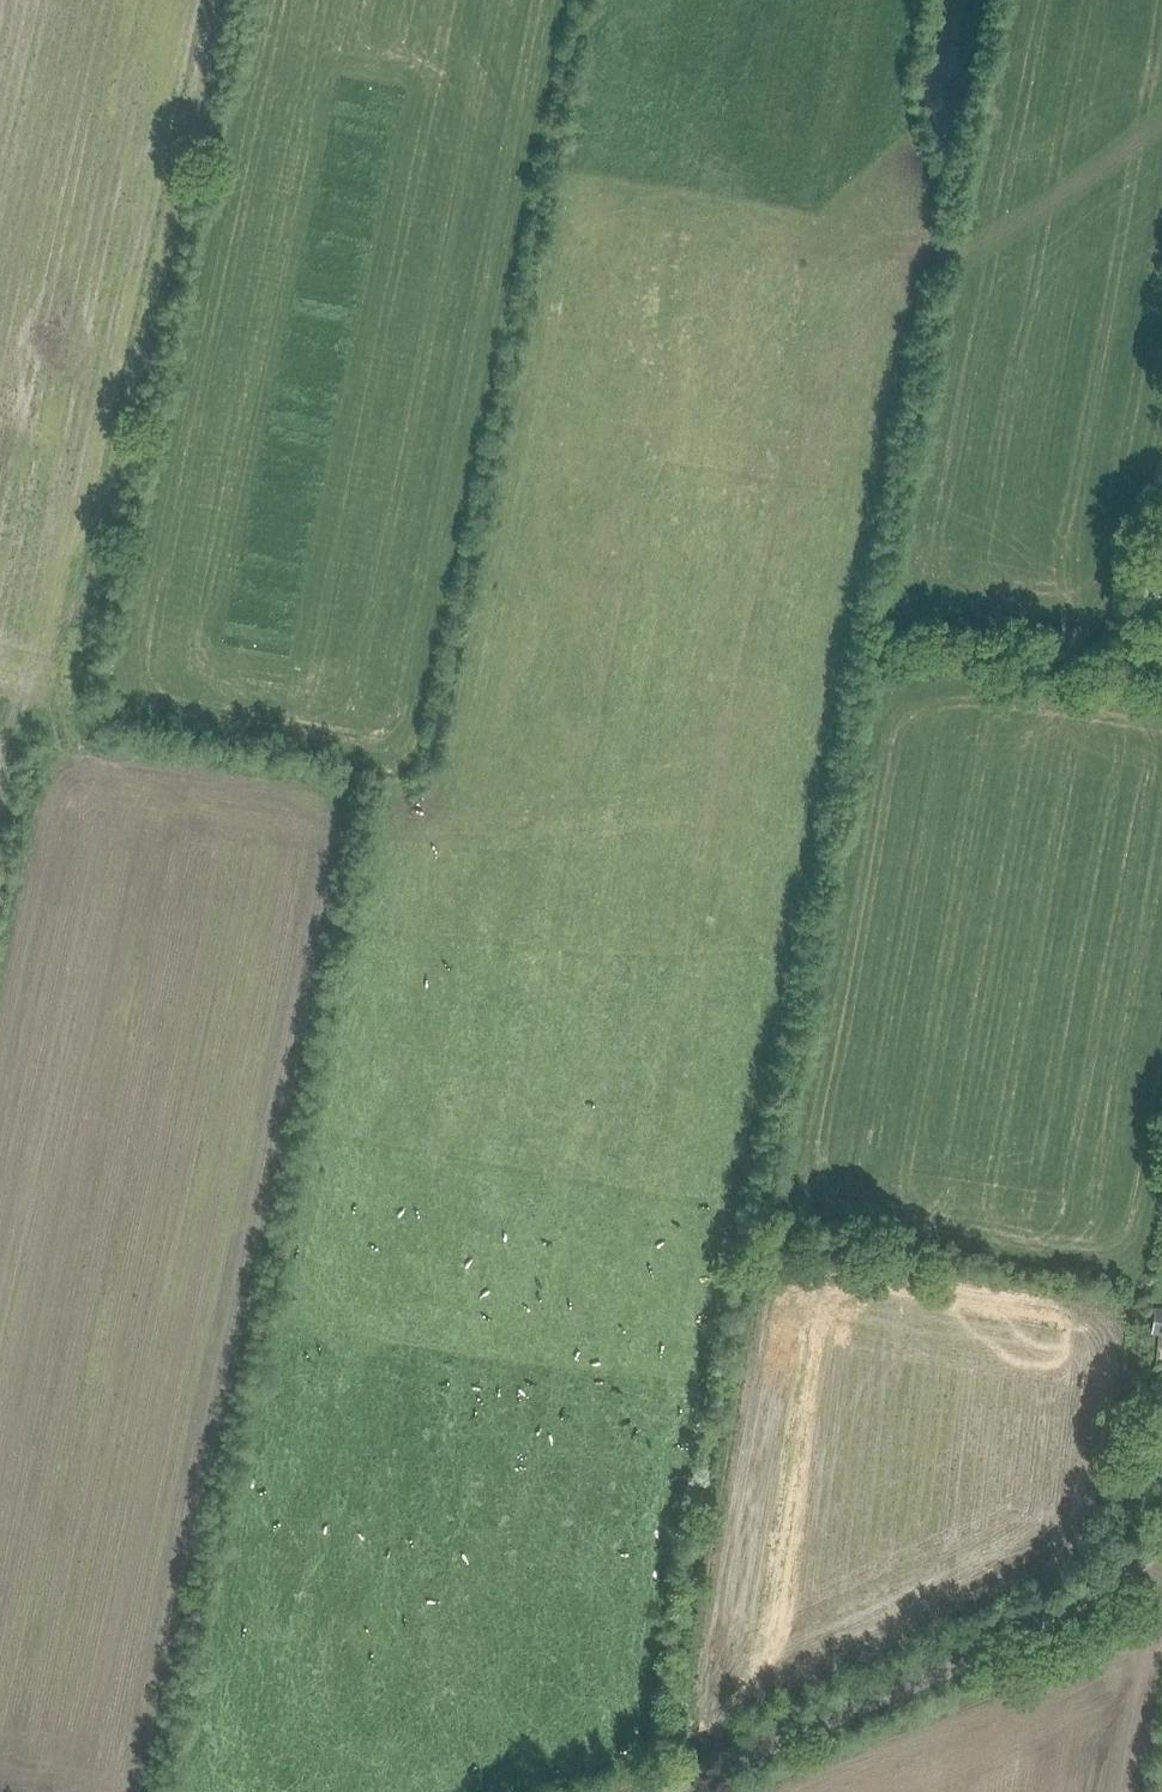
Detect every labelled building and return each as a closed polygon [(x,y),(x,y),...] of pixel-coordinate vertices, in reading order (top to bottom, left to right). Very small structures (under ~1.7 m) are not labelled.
[(1161,1333),(1161,1309),(1155,1308),(1151,1332),(1161,1333)]
